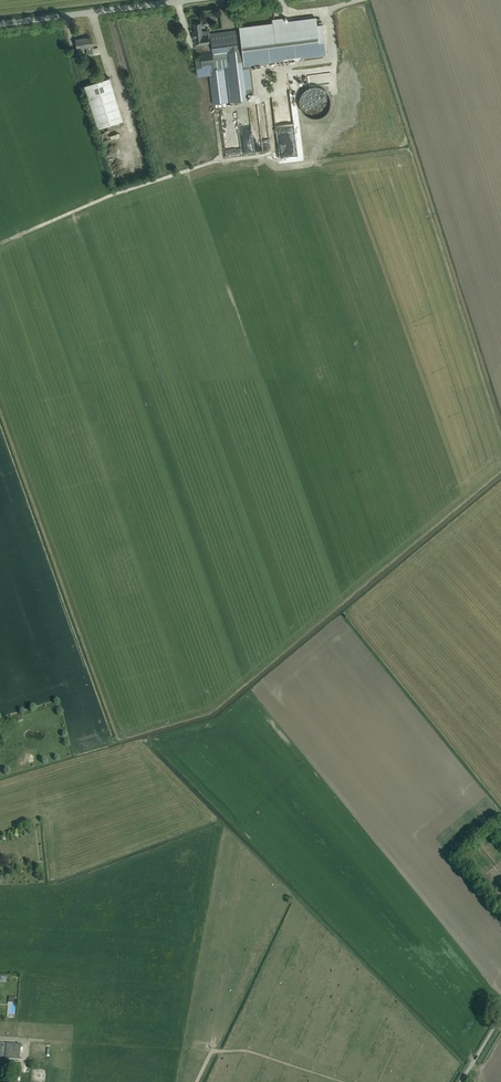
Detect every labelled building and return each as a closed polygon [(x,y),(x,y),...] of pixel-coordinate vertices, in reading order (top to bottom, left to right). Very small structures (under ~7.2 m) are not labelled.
[(195,32),(192,32),(193,37),(195,37),(197,52),(199,52),(201,62),(195,63),(197,75),(209,74),(213,103),(215,103),(215,107),(226,105),(226,102),(248,99),(243,64),(326,53),(322,25),(317,25),(316,18),(284,22),(283,18),(272,19),(272,23),(239,28),(239,29),(210,33),(210,30),(201,31),(200,22),(194,23),(195,32)] [(93,53),(92,43),(91,37),(83,38),(75,39),(77,48),(86,47),(87,54),(93,53)] [(123,119),(110,77),(85,85),(97,127),(123,119)] [(272,142),(269,100),(262,100),(263,117),(264,117),(266,142),(272,142)] [(241,110),(243,126),(249,125),(249,119),(252,118),(251,109),(246,110),(246,109),(241,110)] [(20,1045),(0,1043),(0,1059),(19,1060),(20,1045)] [(48,1046),(38,1046),(38,1054),(54,1054),(54,1049),(55,1049),(55,1043),(48,1043),(48,1046)]
